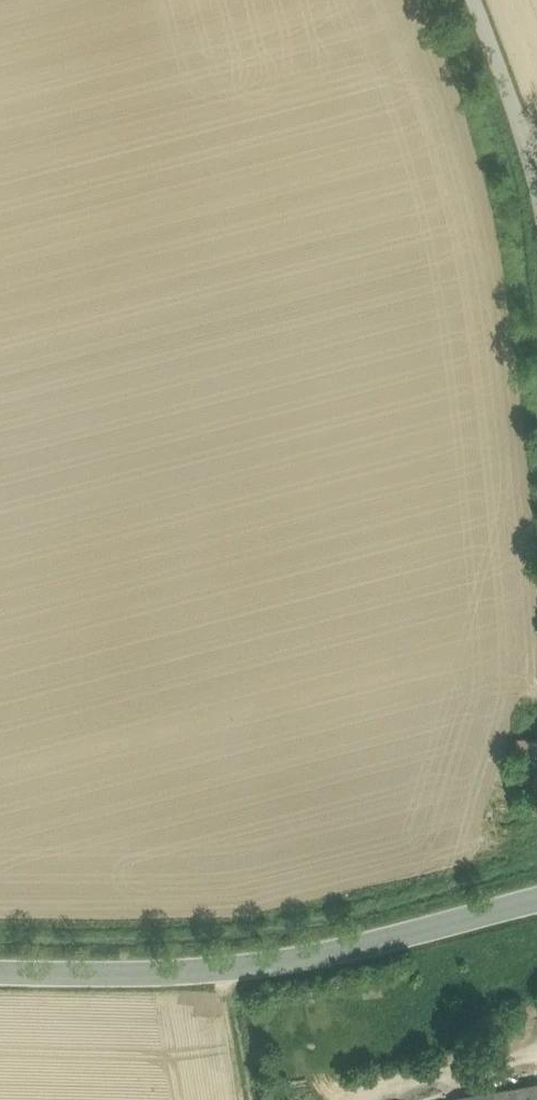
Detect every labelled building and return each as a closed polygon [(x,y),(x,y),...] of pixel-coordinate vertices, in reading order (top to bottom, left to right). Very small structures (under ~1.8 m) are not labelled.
[(517,741),(523,815),(536,814),(536,739),(517,741)] [(455,1099),(536,1099),(536,1085),(455,1099)]
